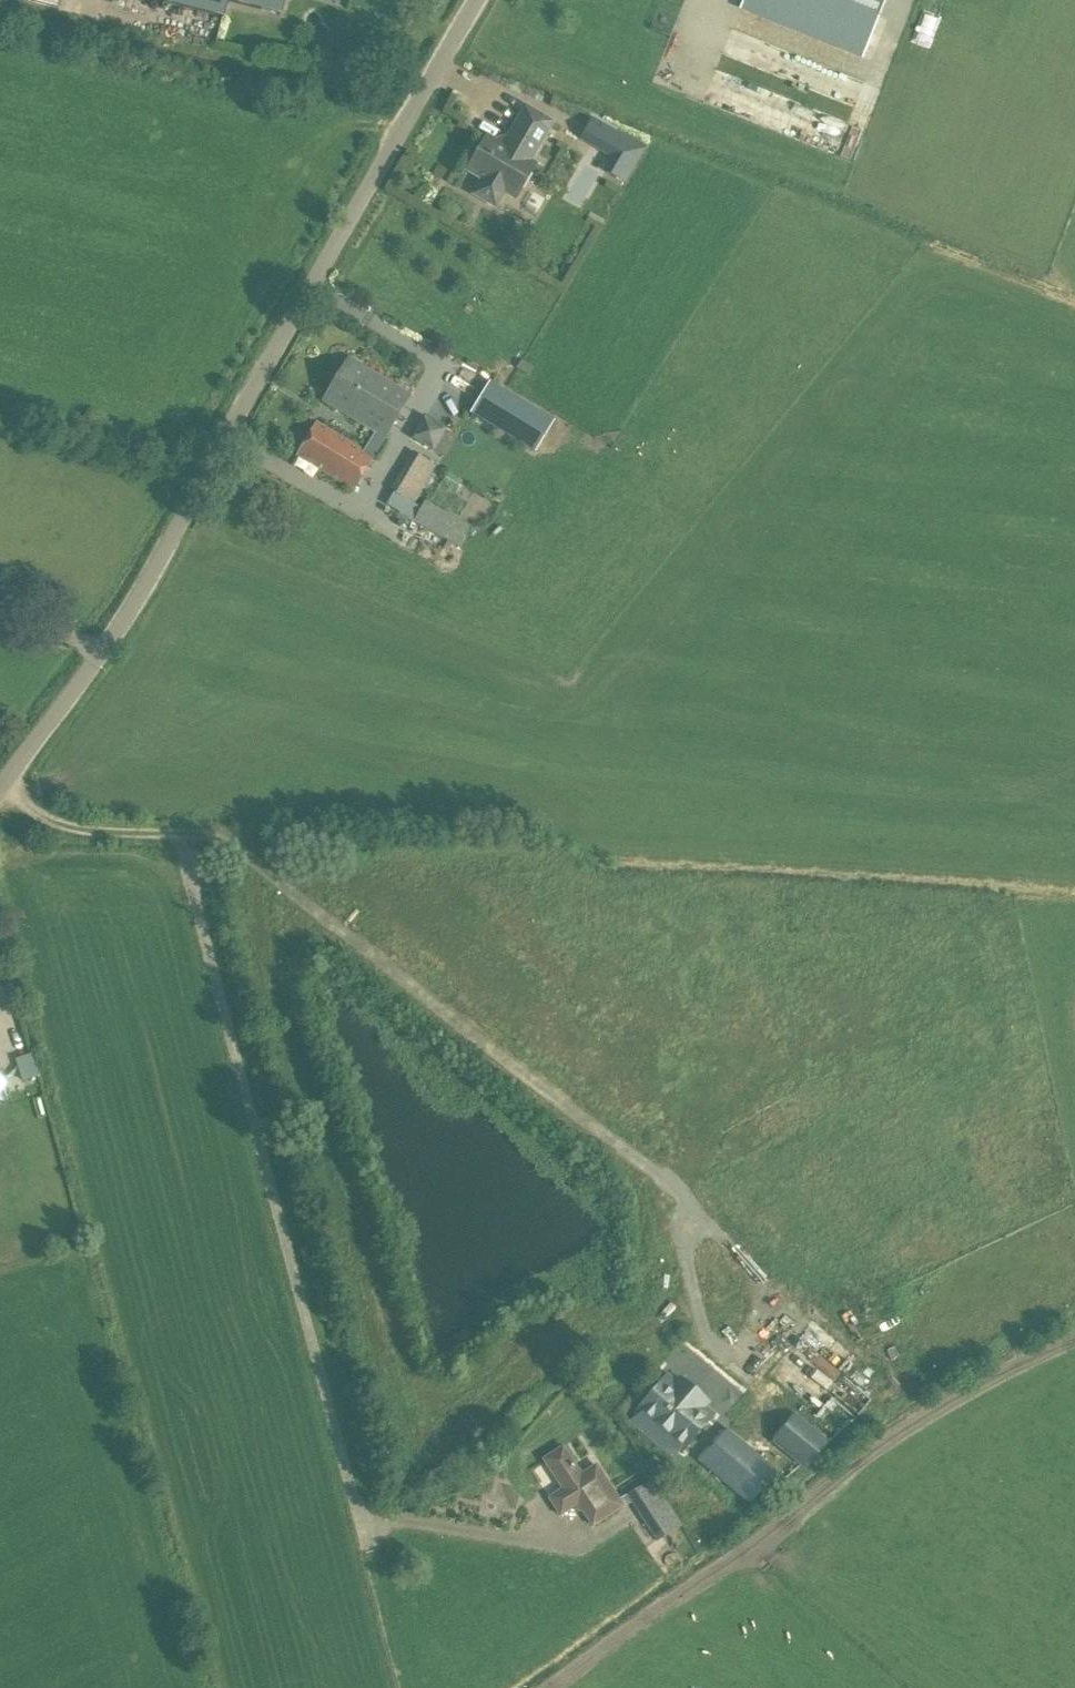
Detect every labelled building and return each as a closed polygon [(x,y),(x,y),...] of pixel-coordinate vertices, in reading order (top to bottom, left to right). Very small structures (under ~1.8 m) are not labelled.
[(224,16),(228,0),(262,9),(264,0),(160,0),(224,16)] [(885,0),(744,0),(741,8),(862,56),(885,0)] [(468,169),(483,178),(474,192),(495,204),(503,190),(514,196),(533,163),(528,160),(550,122),(525,107),(503,146),(487,136),(468,169)] [(633,170),(644,152),(646,148),(645,148),(646,145),(626,134),(625,136),(602,123),(590,144),(611,157),(633,170)] [(323,401),(355,420),(375,433),(385,439),(412,395),(350,358),(323,401)] [(534,451),(552,420),(492,383),(473,414),(534,451)] [(424,417),(411,439),(433,452),(446,428),(424,417)] [(373,457),(385,439),(375,433),(364,451),(317,423),(297,456),(353,489),(373,457)] [(412,451),(389,490),(413,504),(436,466),(412,451)] [(497,476),(473,462),(458,485),(470,493),(457,513),(469,521),(497,476)] [(425,500),(413,521),(459,548),(472,527),(425,500)] [(667,1374),(635,1411),(682,1451),(714,1414),(706,1407),(710,1401),(680,1375),(675,1380),(667,1374)] [(775,1440),(807,1466),(826,1442),(794,1416),(775,1440)] [(727,1432),(702,1461),(752,1503),(777,1474),(727,1432)] [(583,1508),(594,1526),(625,1507),(598,1466),(582,1476),(564,1448),(545,1460),(564,1489),(551,1498),(562,1515),(575,1507),(583,1508)] [(657,1542),(683,1525),(653,1478),(627,1494),(657,1542)]
